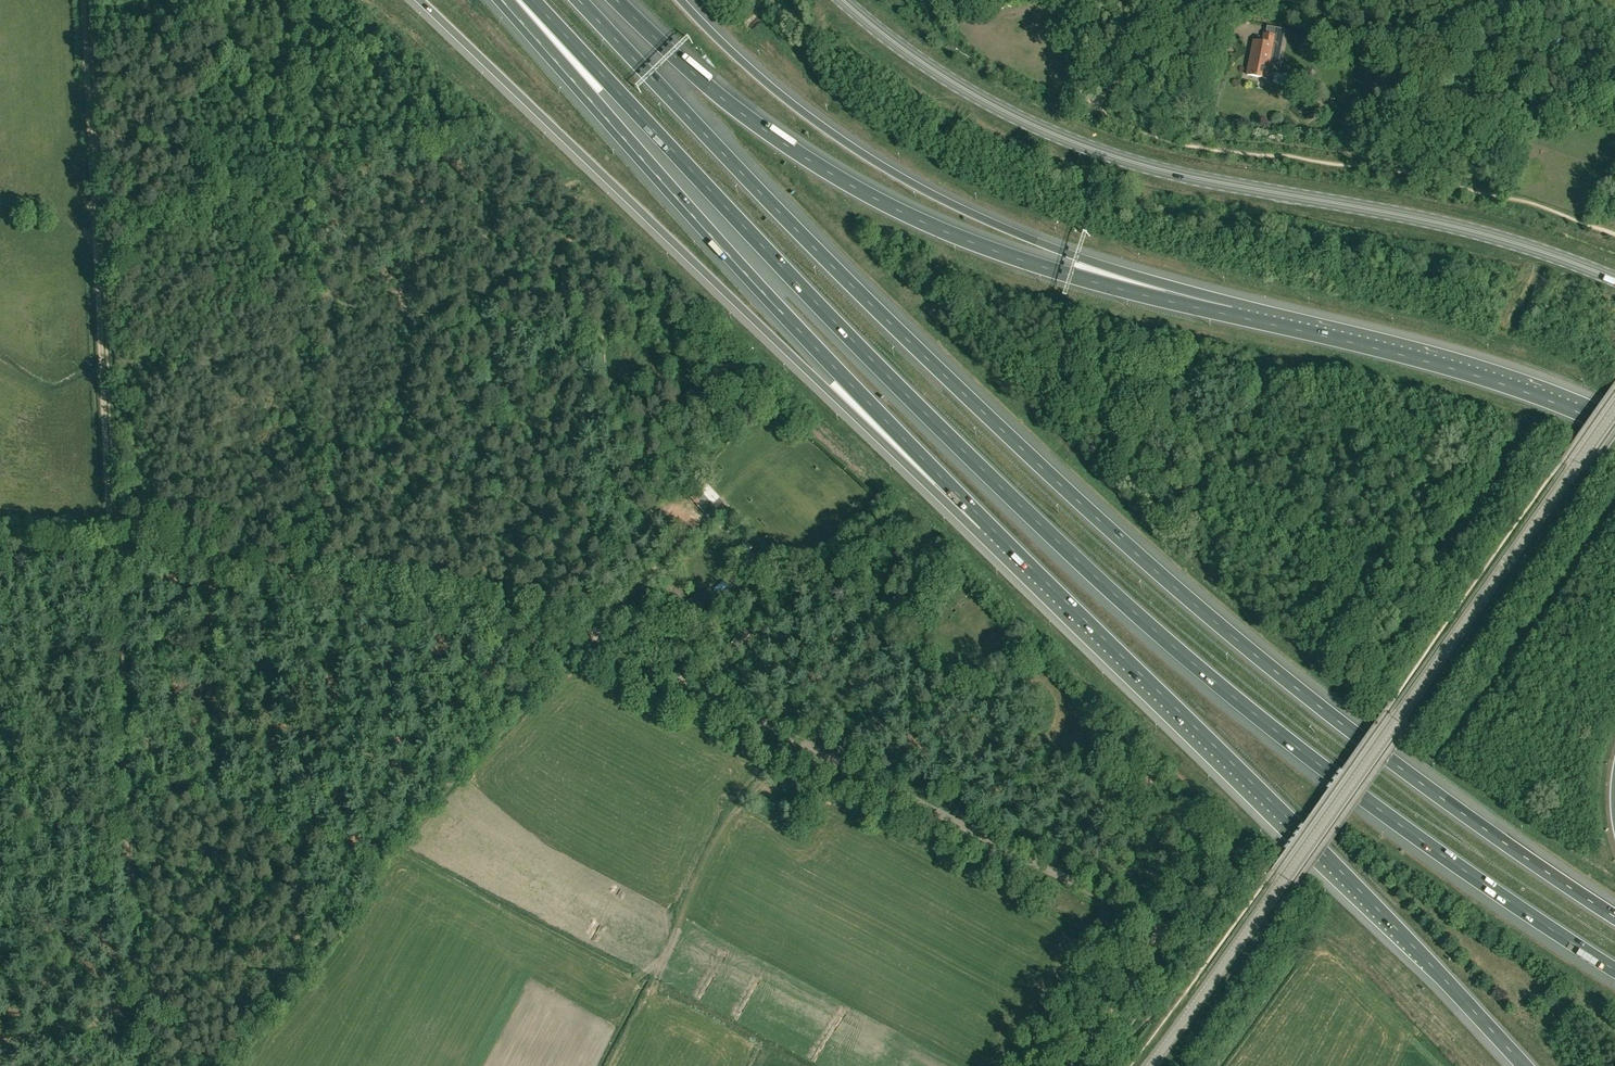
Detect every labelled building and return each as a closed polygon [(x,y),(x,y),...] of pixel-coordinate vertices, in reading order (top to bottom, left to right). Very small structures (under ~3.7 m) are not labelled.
[(1278,36),(1265,33),(1263,42),(1254,40),(1248,74),(1267,78),(1273,44),(1277,45),(1278,36)] [(690,488),(688,487),(684,490),(702,510),(706,506),(709,509),(713,505),(695,484),(690,488)] [(672,618),(659,612),(657,618),(669,623),(672,618)] [(738,636),(732,643),(743,652),(749,645),(738,636)]
